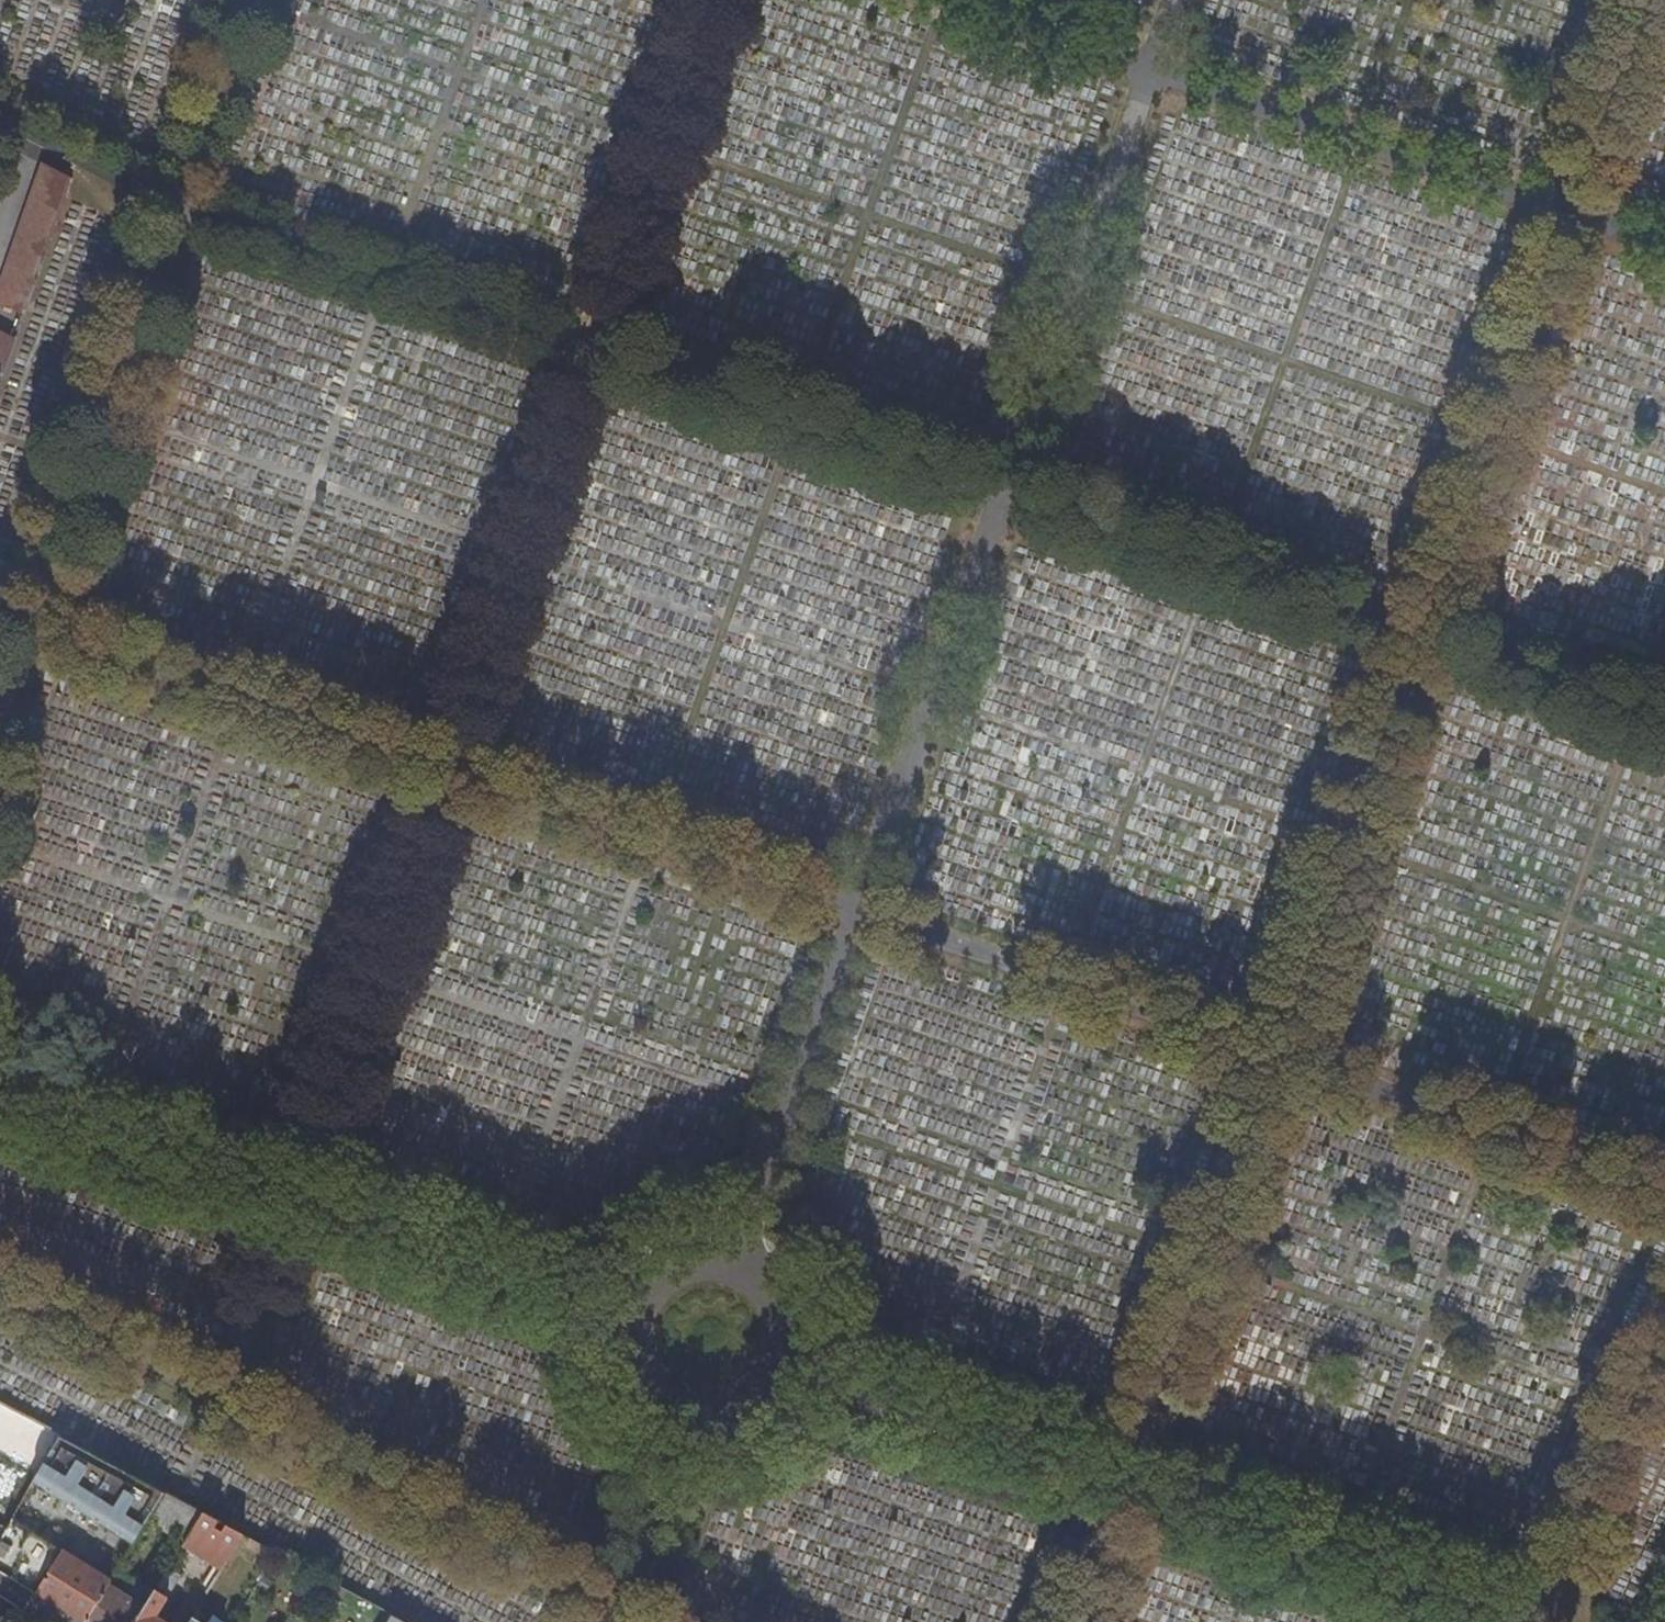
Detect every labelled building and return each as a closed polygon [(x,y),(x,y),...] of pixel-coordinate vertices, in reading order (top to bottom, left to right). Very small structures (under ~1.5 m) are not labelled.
[(0,301),(0,307),(22,314),(68,183),(45,174),(0,301)] [(2,371),(3,371),(14,338),(0,330),(0,370),(2,371)] [(0,1475),(0,1541),(60,1435),(31,1420),(0,1475)] [(165,1490),(60,1435),(0,1541),(0,1569),(36,1591),(84,1621),(109,1583),(111,1580),(109,1579),(165,1490)] [(150,1517),(188,1540),(206,1512),(167,1491),(150,1517)] [(187,1542),(225,1563),(244,1532),(206,1512),(188,1540),(187,1542)] [(109,1583),(146,1606),(156,1591),(118,1568),(111,1580),(109,1583)] [(22,1614),(36,1591),(0,1569),(0,1601),(22,1614)] [(109,1583),(84,1621),(86,1621),(136,1621),(146,1606),(109,1583)] [(157,1589),(156,1591),(146,1606),(136,1621),(167,1621),(158,1616),(170,1597),(157,1589)]
